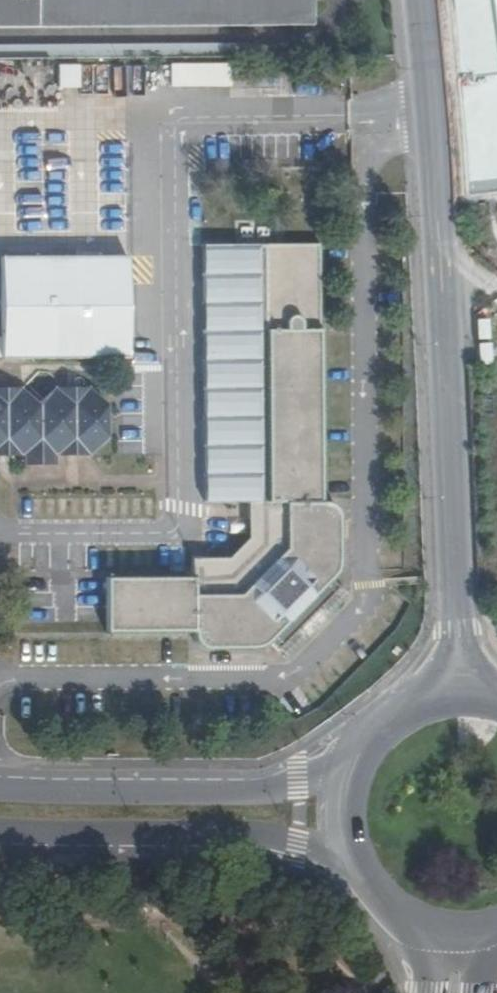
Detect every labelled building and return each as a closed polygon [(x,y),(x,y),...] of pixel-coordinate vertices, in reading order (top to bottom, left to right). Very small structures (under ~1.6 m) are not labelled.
[(306,25),(305,0),(0,0),(0,27),(306,25)] [(466,195),(496,192),(496,0),(449,0),(466,195)] [(72,87),(73,64),(52,64),(52,87),(72,87)] [(224,86),(225,64),(165,64),(165,86),(224,86)] [(204,578),(188,578),(102,579),(103,634),(189,633),(190,639),(192,644),(197,649),(203,652),(251,650),(260,647),(267,642),(275,649),(305,618),(333,587),(326,580),(331,574),(334,565),(334,517),(332,510),(327,506),(317,502),(315,243),(198,244),(200,504),(243,504),(260,503),(261,519),(243,519),(243,540),(224,560),(204,561),(204,578)] [(123,357),(122,255),(0,256),(0,358),(123,357)] [(51,460),(51,455),(86,455),(102,438),(102,404),(86,388),(52,388),(35,405),(18,388),(0,388),(0,455),(18,455),(18,461),(51,460)] [(260,503),(243,504),(243,519),(261,519),(260,503)] [(188,560),(188,578),(204,578),(204,561),(188,560)]
